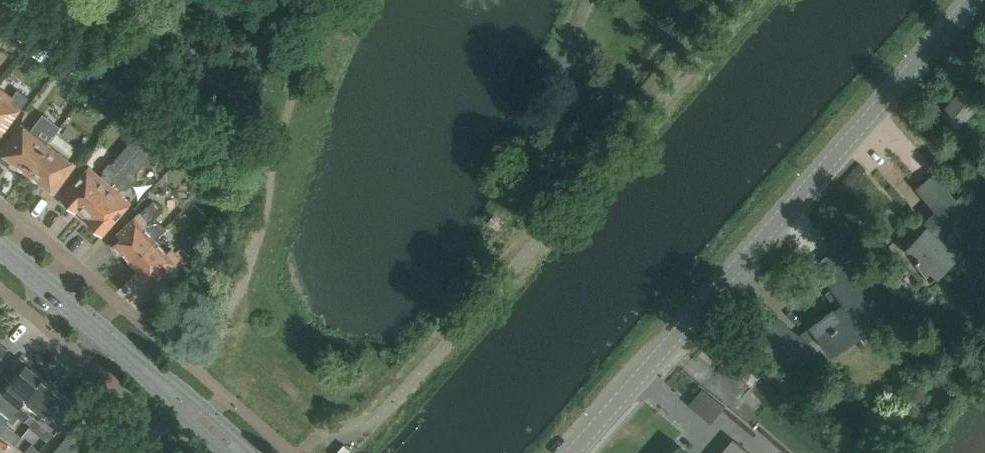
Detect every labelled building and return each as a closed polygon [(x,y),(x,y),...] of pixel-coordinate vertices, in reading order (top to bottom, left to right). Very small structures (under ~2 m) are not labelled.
[(63,35),(47,23),(27,48),(42,60),(63,35)] [(980,100),(965,87),(943,113),(958,126),(980,100)] [(1,134),(29,97),(18,89),(12,97),(0,89),(0,133),(1,134)] [(0,151),(0,152),(16,164),(18,167),(20,168),(24,170),(27,172),(48,144),(47,144),(58,129),(41,117),(30,131),(20,124),(0,151)] [(61,198),(81,216),(141,148),(133,141),(115,163),(110,163),(104,170),(105,174),(101,178),(89,166),(61,198)] [(75,164),(48,144),(27,172),(32,176),(32,177),(34,179),(38,180),(54,192),(75,164)] [(142,148),(141,148),(81,216),(102,234),(129,202),(119,193),(122,189),(128,188),(137,179),(136,172),(142,164),(134,158),(142,148)] [(924,224),(941,239),(965,211),(933,173),(918,187),(937,209),(924,224)] [(167,229),(156,217),(161,212),(152,202),(117,232),(122,237),(112,245),(119,253),(121,251),(130,261),(155,240),(167,229)] [(958,253),(941,239),(924,224),(905,245),(918,256),(916,259),(918,262),(921,258),(927,263),(922,269),(931,280),(942,272),(958,253)] [(167,253),(155,240),(130,261),(139,271),(137,273),(144,280),(153,272),(157,277),(179,258),(171,249),(167,253)] [(884,317),(837,249),(817,264),(834,289),(827,294),(834,304),(842,299),(847,306),(837,313),(834,309),(812,325),(799,334),(778,316),(758,340),(757,341),(787,366),(810,339),(818,333),(832,353),(884,317)] [(6,401),(10,395),(21,404),(44,376),(43,375),(42,378),(25,364),(4,390),(0,386),(0,396),(6,401)] [(743,366),(736,374),(745,382),(752,374),(743,366)] [(61,390),(44,376),(21,404),(32,413),(26,420),(26,419),(25,420),(23,418),(6,439),(15,446),(18,441),(26,433),(38,418),(61,390)] [(62,391),(61,390),(38,418),(55,432),(76,406),(60,393),(62,391)] [(27,452),(37,452),(41,449),(24,435),(16,444),(26,452),(27,452)] [(64,439),(52,452),(80,452),(64,439)] [(102,439),(90,452),(117,452),(102,439)] [(738,442),(728,452),(751,452),(738,442)] [(682,446),(679,443),(670,452),(690,452),(682,446)]
